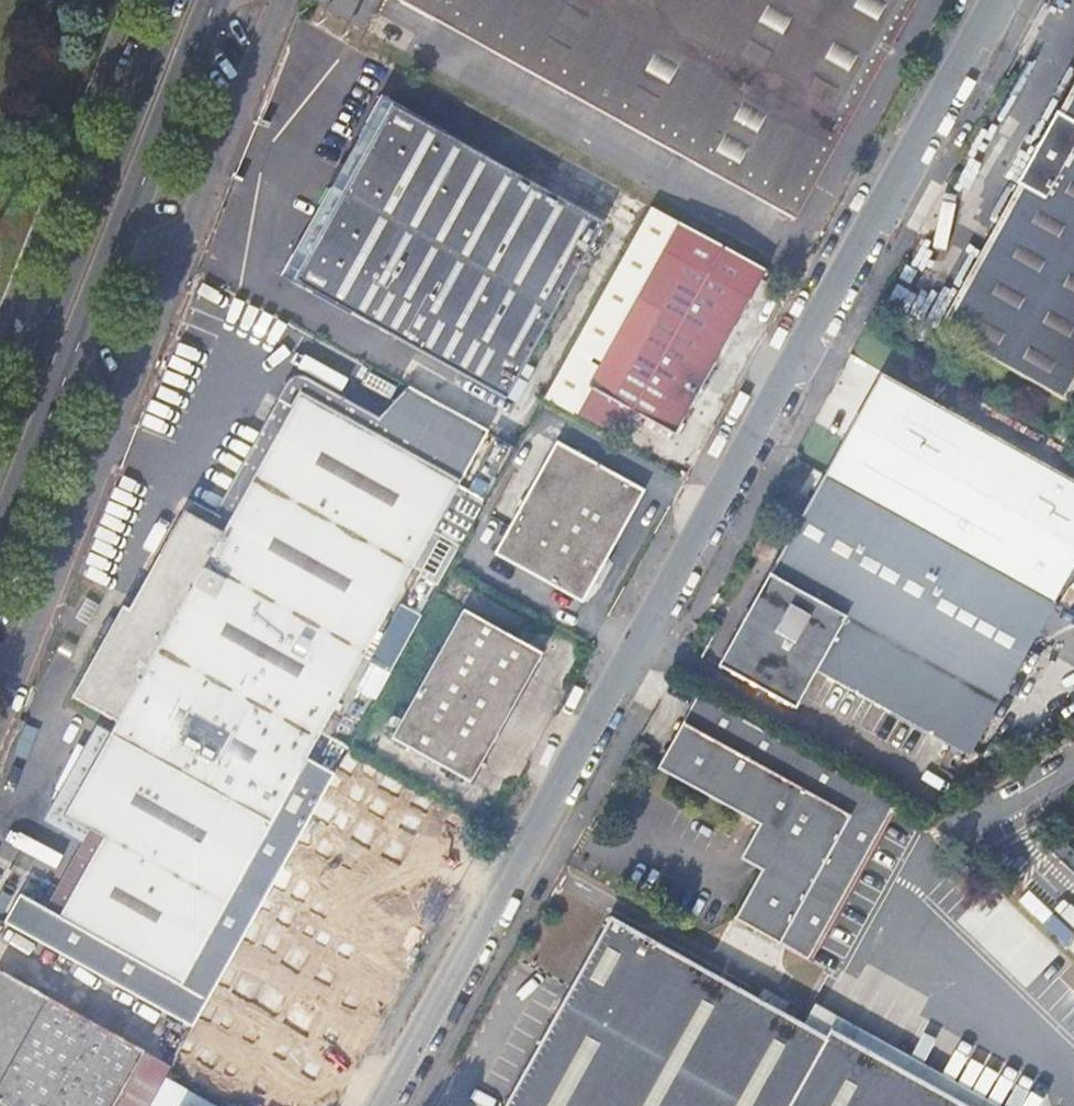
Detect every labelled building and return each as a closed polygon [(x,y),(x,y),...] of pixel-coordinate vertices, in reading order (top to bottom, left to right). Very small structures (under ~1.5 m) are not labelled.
[(434,20),(794,219),(914,0),(398,0),(434,20)] [(909,315),(1042,390),(1073,331),(1073,19),(1014,125),(1011,123),(1002,140),(1007,142),(909,315)] [(332,204),(289,279),(503,399),(602,223),(388,103),(346,178),(335,172),(320,197),(332,204)] [(663,251),(589,384),(676,432),(750,299),(663,251)] [(191,1030),(242,937),(212,919),(483,434),(397,387),(370,414),(300,374),(298,373),(294,372),(290,372),(286,373),(283,375),(279,378),(277,381),(269,395),(289,406),(218,532),(179,509),(122,610),(116,607),(65,697),(111,723),(58,818),(100,841),(57,920),(17,897),(0,925),(191,1030)] [(717,665),(794,708),(815,673),(965,756),(1073,562),(1073,475),(1046,459),(1043,466),(880,375),(717,665)] [(557,443),(495,554),(582,602),(644,491),(557,443)] [(460,614),(390,739),(465,781),(535,656),(460,614)] [(775,836),(757,869),(730,917),(735,919),(786,948),(805,959),(892,805),(695,695),(656,767),(755,824),(775,836)] [(359,794),(300,901),(386,948),(446,841),(359,794)] [(1073,876),(1073,853),(1064,843),(1052,855),(1073,876)] [(824,1031),(819,1040),(775,1015),(607,922),(504,1105),(957,1105),(824,1031)] [(269,954),(215,1055),(301,1102),(356,1002),(269,954)] [(167,1065),(0,972),(0,1105),(144,1105),(167,1065)] [(183,1105),(211,1105),(189,1094),(183,1105)] [(149,1105),(168,1105),(153,1098),(149,1105)]
